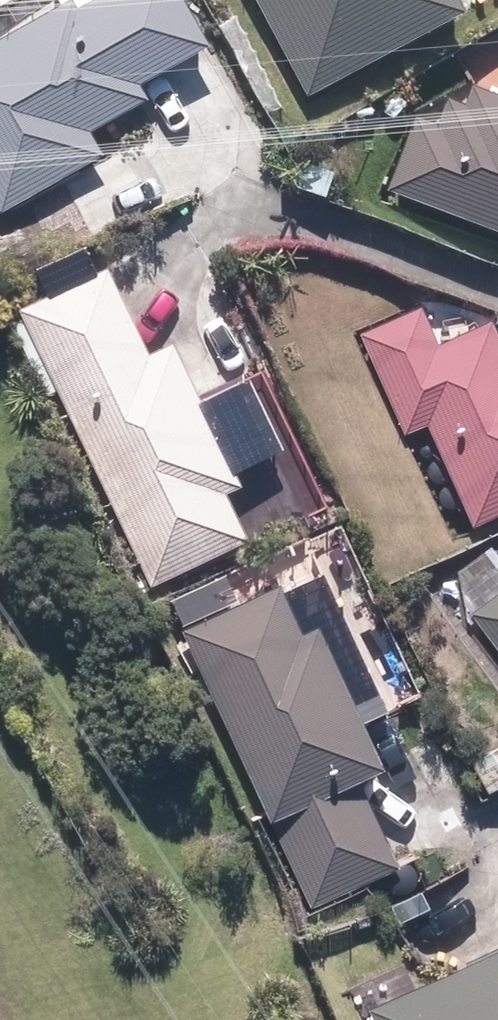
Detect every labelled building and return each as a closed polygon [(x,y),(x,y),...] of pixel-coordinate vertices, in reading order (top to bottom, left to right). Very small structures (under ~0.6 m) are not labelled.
[(187,0),(55,0),(60,10),(0,44),(0,201),(7,214),(107,158),(94,137),(151,105),(142,88),(214,49),(187,0)] [(308,100),(468,20),(458,0),(257,0),(308,100)] [(417,117),(387,195),(497,238),(497,93),(479,85),(417,117)] [(217,308),(181,234),(14,315),(149,591),(250,542),(227,497),(242,490),(234,474),(286,449),(252,380),(201,405),(166,333),(217,308)] [(470,539),(497,527),(497,327),(494,318),(439,341),(422,303),(356,331),(401,439),(423,430),(470,539)] [(492,552),(447,586),(469,617),(497,655),(497,560),(492,552)] [(184,636),(263,828),(254,832),(299,940),(388,903),(379,882),(402,873),(363,778),(384,770),(364,723),(385,714),(329,577),(308,585),(184,636)] [(470,755),(490,797),(497,794),(497,742),(470,755)] [(369,1003),(376,1019),(497,1019),(497,948),(369,1003)]
